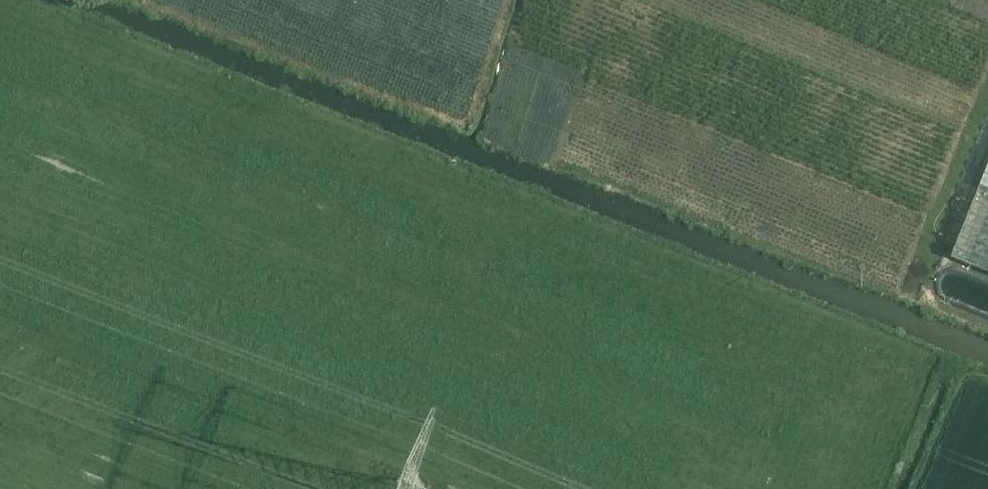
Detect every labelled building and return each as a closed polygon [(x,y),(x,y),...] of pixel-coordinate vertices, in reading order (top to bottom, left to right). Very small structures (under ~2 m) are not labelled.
[(950,259),(987,274),(987,164),(950,259)]
